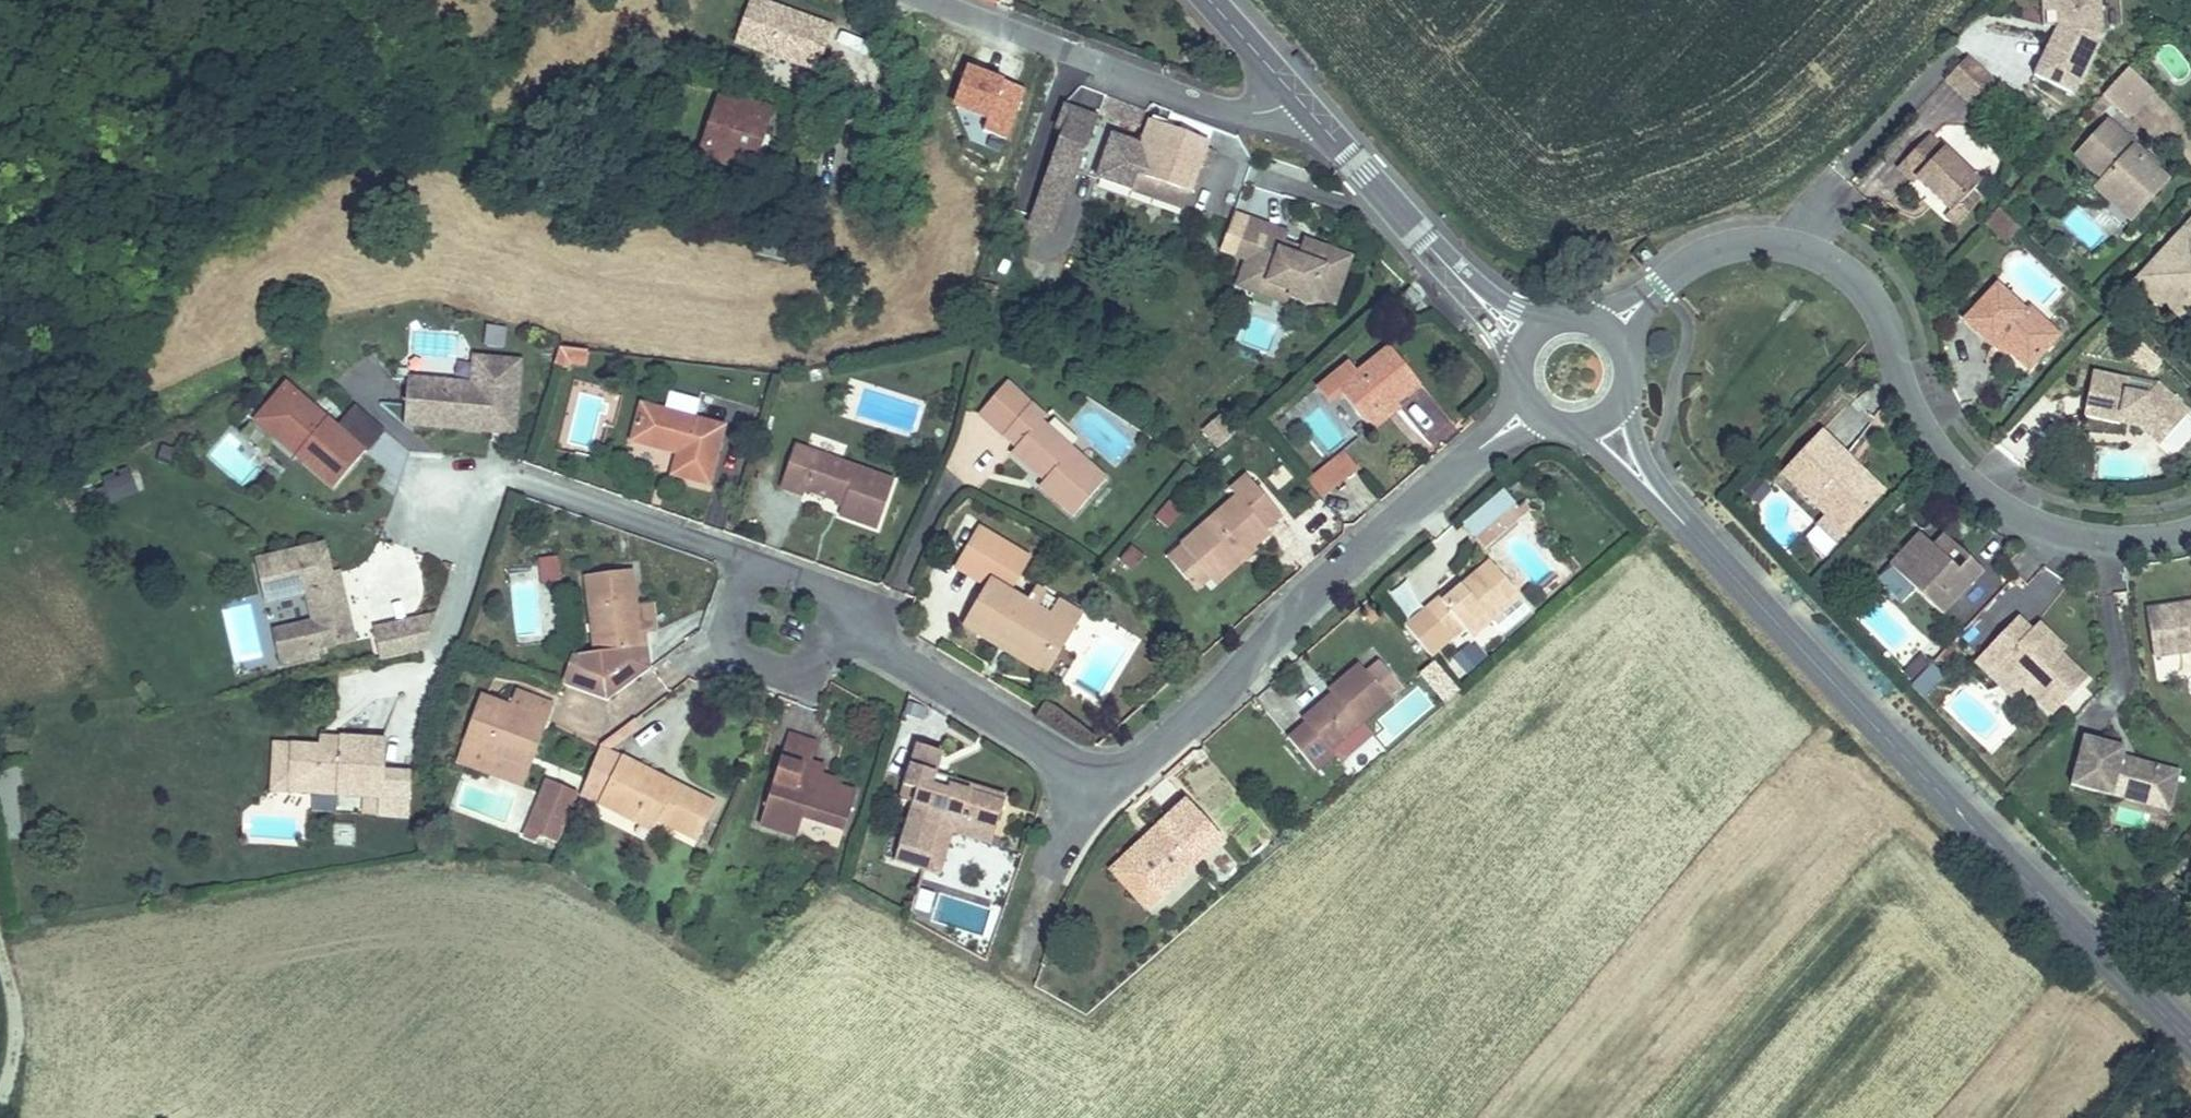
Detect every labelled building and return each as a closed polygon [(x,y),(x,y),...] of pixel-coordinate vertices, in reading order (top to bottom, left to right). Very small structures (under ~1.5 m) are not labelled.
[(759,0),(751,0),(736,42),(811,70),(814,62),(820,64),(833,27),(759,0)] [(2056,11),(2058,26),(2034,76),(2073,95),(2103,35),(2101,0),(2056,0),(2056,11)] [(2056,11),(2056,0),(2042,0),(2043,11),(2056,11)] [(1972,100),(1993,78),(1968,56),(1945,80),(1969,103),(1972,100)] [(967,67),(949,116),(1010,139),(1029,90),(967,67)] [(2129,68),(2103,96),(2112,104),(2128,118),(2154,90),(2129,68)] [(2004,90),(1993,78),(1972,100),(1984,112),(2004,90)] [(766,109),(721,93),(700,155),(750,173),(757,150),(752,149),(766,109)] [(1118,120),(1125,103),(1098,93),(1090,116),(1098,119),(1100,114),(1118,120)] [(2099,118),(2112,104),(2103,96),(2091,110),(2099,118)] [(1144,110),(1125,103),(1118,120),(1138,127),(1144,110)] [(1063,130),(1070,109),(1064,106),(1057,127),(1063,130)] [(771,111),(766,109),(752,149),(757,150),(771,111)] [(1059,225),(1098,119),(1090,116),(1070,109),(1063,130),(1031,215),(1059,225)] [(2133,150),(2136,147),(2109,121),(2089,143),(2096,149),(2084,162),(2105,181),(2101,185),(2104,196),(2110,201),(2121,205),(2126,199),(2139,211),(2167,180),(2154,168),(2133,150)] [(1209,144),(1150,122),(1141,146),(1112,137),(1097,179),(1154,199),(1159,184),(1190,195),(1200,166),(1207,148),(1209,144)] [(1952,212),(1971,192),(1980,183),(1930,136),(1899,169),(1912,182),(1916,178),(1952,212)] [(2077,155),(2084,162),(2096,149),(2089,143),(2077,155)] [(2157,165),(2136,147),(2133,150),(2154,168),(2157,165)] [(1215,151),(1207,148),(1200,166),(1208,169),(1215,151)] [(1190,195),(1159,184),(1154,199),(1184,210),(1190,195)] [(1980,201),(1971,192),(1952,212),(1948,217),(1956,225),(1980,201)] [(2131,220),(2139,211),(2126,199),(2121,205),(2110,201),(2131,220)] [(1986,223),(1991,228),(2004,215),(1999,210),(1986,223)] [(1056,235),(1059,225),(1031,215),(1028,225),(1056,235)] [(2020,229),(2004,215),(1991,228),(2008,243),(2020,229)] [(1288,230),(1247,216),(1233,258),(1241,261),(1231,290),(1285,308),(1288,299),(1313,308),(1315,299),(1334,308),(1352,252),(1302,237),(1300,245),(1285,240),(1288,230)] [(2135,284),(2160,307),(2164,302),(2172,294),(2184,305),(2188,301),(2190,303),(2190,224),(2135,284)] [(1998,342),(2009,352),(2028,370),(2053,343),(2038,329),(2045,321),(2029,306),(2025,310),(1997,285),(1964,321),(1993,348),(1998,342)] [(1422,300),(1411,289),(1403,296),(1414,308),(1422,300)] [(2190,323),(2190,303),(2188,301),(2184,305),(2172,294),(2164,302),(2190,325),(2190,323)] [(489,327),(487,346),(503,349),(506,329),(489,327)] [(2004,358),(2009,352),(1998,342),(1993,348),(2004,358)] [(1396,403),(1420,384),(1390,347),(1357,374),(1338,389),(1341,393),(1368,426),(1396,403)] [(588,351),(560,348),(555,364),(566,368),(568,361),(586,363),(588,351)] [(517,438),(521,359),(471,355),(469,382),(406,377),(402,429),(517,438)] [(1338,389),(1357,374),(1348,363),(1318,388),(1331,402),(1341,393),(1338,389)] [(2141,418),(2139,426),(2161,445),(2190,413),(2157,384),(2146,397),(2127,393),(2129,381),(2093,373),(2084,414),(2120,422),(2122,414),(2141,418)] [(286,383),(264,409),(286,428),(276,440),(296,457),(300,453),(307,458),(303,462),(333,488),(365,452),(366,453),(385,432),(356,407),(338,427),(286,383)] [(1073,516),(1106,479),(1041,422),(1045,417),(1006,383),(979,413),(1017,446),(1011,453),(1032,471),(1037,465),(1049,475),(1044,481),(1040,486),(1073,516)] [(1401,408),(1396,403),(1368,426),(1372,431),(1401,408)] [(724,426),(641,404),(632,441),(666,450),(669,442),(680,445),(678,453),(672,474),(709,484),(724,426)] [(254,421),(276,440),(286,428),(264,409),(254,421)] [(2120,422),(2139,426),(2141,418),(2122,414),(2120,422)] [(1203,430),(1216,448),(1236,434),(1224,416),(1203,430)] [(1845,466),(1849,461),(1820,433),(1783,473),(1826,514),(1816,523),(1838,543),(1884,494),(1854,465),(1850,470),(1845,466)] [(669,442),(666,450),(678,453),(680,445),(669,442)] [(894,481),(795,446),(780,487),(804,495),(805,489),(843,503),(839,515),(877,528),(894,481)] [(1357,470),(1343,452),(1318,471),(1319,473),(1332,489),(1357,470)] [(300,453),(296,457),(303,462),(307,458),(300,453)] [(1854,465),(1849,461),(1845,466),(1850,470),(1854,465)] [(1037,465),(1032,471),(1044,481),(1049,475),(1037,465)] [(90,483),(96,505),(138,494),(132,472),(90,483)] [(1322,497),(1332,489),(1319,473),(1309,481),(1322,497)] [(1236,497),(1181,545),(1210,578),(1251,542),(1254,547),(1269,534),(1266,529),(1281,516),(1246,476),(1230,490),(1236,497)] [(1504,489),(1464,523),(1476,537),(1508,510),(1516,504),(1504,489)] [(1516,504),(1508,510),(1516,518),(1529,508),(1524,501),(1518,507),(1516,504)] [(1508,510),(1476,537),(1484,547),(1517,520),(1516,518),(1508,510)] [(989,580),(1008,591),(1012,584),(994,573),(1009,547),(980,530),(958,568),(986,585),(989,580)] [(1947,559),(1934,548),(1921,535),(1890,566),(1941,614),(1942,615),(1972,583),(1983,572),(1970,559),(1959,570),(1951,563),(1949,566),(1944,562),(1947,559)] [(1945,536),(1934,548),(1947,559),(1944,562),(1949,566),(1951,563),(1959,570),(1970,559),(1945,536)] [(1251,542),(1210,578),(1216,585),(1257,550),(1254,547),(1251,542)] [(355,641),(341,583),(333,585),(331,574),(324,544),(257,560),(267,602),(306,593),(313,623),(315,627),(312,627),(317,650),(355,641)] [(356,556),(371,626),(424,614),(409,545),(356,556)] [(1210,578),(1181,545),(1167,557),(1196,590),(1210,578)] [(1009,547),(994,573),(1012,584),(1028,559),(1009,547)] [(560,575),(558,557),(539,560),(541,577),(560,575)] [(1490,561),(1461,586),(1443,602),(1439,597),(1425,608),(1452,640),(1464,630),(1472,638),(1520,597),(1490,561)] [(636,605),(632,570),(585,576),(595,654),(574,657),(563,685),(608,700),(651,668),(646,631),(640,632),(636,605)] [(333,585),(341,583),(338,573),(331,574),(333,585)] [(962,626),(1039,672),(1075,611),(1036,588),(1027,602),(1008,591),(989,580),(986,585),(962,626)] [(1457,581),(1439,597),(1443,602),(1461,586),(1457,581)] [(1392,588),(1399,615),(1419,611),(1412,583),(1392,588)] [(636,605),(640,632),(646,631),(656,630),(653,603),(636,605)] [(2146,611),(2154,657),(2190,650),(2190,604),(2146,611)] [(1075,611),(1039,672),(1047,675),(1082,615),(1075,611)] [(424,651),(436,615),(375,629),(382,660),(424,651)] [(1987,651),(2024,687),(2053,715),(2087,679),(2060,653),(2058,655),(2031,630),(2019,618),(1987,651)] [(2039,622),(2031,630),(2058,655),(2060,653),(2065,648),(2039,622)] [(315,627),(313,623),(295,627),(302,653),(317,650),(312,627),(315,627)] [(1472,648),(1483,660),(1487,657),(1476,644),(1472,648)] [(1457,661),(1467,673),(1483,660),(1472,648),(1457,661)] [(2014,697),(2024,687),(1987,651),(1977,661),(2014,697)] [(1434,659),(1417,672),(1443,704),(1459,692),(1434,659)] [(1365,673),(1359,665),(1329,691),(1332,694),(1337,700),(1333,703),(1326,700),(1303,720),(1305,723),(1288,738),(1315,771),(1333,756),(1334,755),(1330,750),(1362,722),(1401,689),(1378,662),(1365,673)] [(480,696),(462,746),(521,767),(540,717),(548,720),(553,704),(516,691),(510,706),(480,696)] [(1332,694),(1326,700),(1333,703),(1337,700),(1332,694)] [(925,714),(910,709),(906,723),(920,728),(925,714)] [(521,767),(462,746),(456,761),(524,786),(548,720),(540,717),(521,767)] [(601,746),(594,763),(614,773),(622,756),(610,750),(641,727),(635,719),(600,745),(601,746)] [(1373,735),(1362,722),(1330,750),(1334,755),(1333,756),(1339,764),(1373,735)] [(788,734),(760,825),(797,836),(803,817),(844,830),(856,792),(836,786),(820,781),(823,774),(825,767),(811,763),(817,743),(788,734)] [(335,749),(335,738),(323,737),(322,748),(335,749)] [(2138,792),(2173,801),(2180,771),(2133,759),(2132,764),(2122,762),(2123,756),(2125,748),(2084,737),(2071,786),(2135,802),(2138,792)] [(275,745),(273,790),(365,795),(363,815),(407,817),(409,774),(382,772),(384,741),(335,738),(335,749),(322,748),(275,745)] [(912,804),(894,862),(924,871),(942,813),(995,830),(1004,802),(949,785),(948,791),(932,786),(936,774),(942,753),(916,745),(899,800),(912,804)] [(666,778),(622,756),(614,773),(594,763),(581,795),(633,822),(638,811),(657,821),(697,841),(716,803),(680,785),(677,791),(663,784),(666,778)] [(2133,759),(2123,756),(2122,762),(2132,764),(2133,759)] [(823,774),(820,781),(836,786),(838,779),(823,774)] [(949,785),(1004,802),(1006,796),(936,774),(932,786),(948,791),(949,785)] [(680,785),(666,778),(663,784),(677,791),(680,785)] [(548,781),(524,839),(535,843),(539,836),(558,844),(579,793),(548,781)] [(2170,811),(2173,801),(2138,792),(2135,802),(2170,811)] [(1222,839),(1186,801),(1157,828),(1161,832),(1128,862),(1159,896),(1222,839)] [(638,811),(633,822),(652,831),(657,821),(638,811)] [(942,813),(924,871),(939,875),(952,833),(990,846),(995,830),(942,813)] [(1146,908),(1159,896),(1128,862),(1161,832),(1157,828),(1112,870),(1146,908)]
